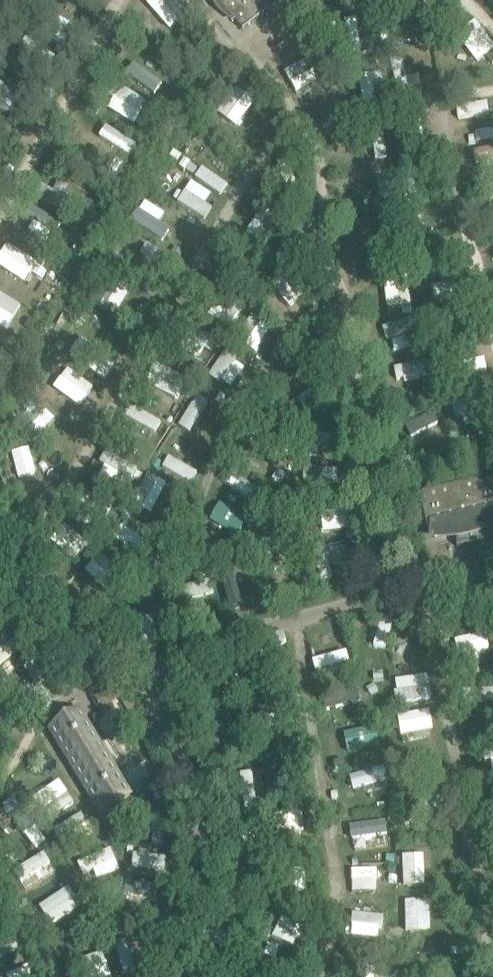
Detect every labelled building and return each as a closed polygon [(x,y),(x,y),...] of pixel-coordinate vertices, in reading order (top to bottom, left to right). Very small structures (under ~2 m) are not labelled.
[(241,29),(242,30),(270,8),(263,0),(218,0),(219,1),(216,2),(222,10),(225,8),(241,29)] [(143,37),(133,32),(128,42),(138,47),(143,37)] [(365,260),(367,269),(375,267),(374,259),(365,260)] [(220,334),(224,329),(218,324),(214,330),(220,334)] [(57,342),(53,347),(60,353),(64,347),(57,342)] [(209,387),(202,383),(198,389),(205,394),(209,387)] [(288,403),(293,410),(300,406),(295,399),(288,403)] [(419,494),(427,528),(449,523),(450,522),(478,515),(479,516),(492,513),(492,477),(419,494)] [(484,541),(478,529),(456,534),(456,547),(484,541)] [(98,816),(132,796),(80,710),(48,729),(98,816)] [(342,760),(332,762),(334,770),(344,768),(342,760)] [(5,857),(9,863),(17,858),(13,852),(5,857)] [(270,931),(263,929),(261,936),(267,939),(270,931)]
